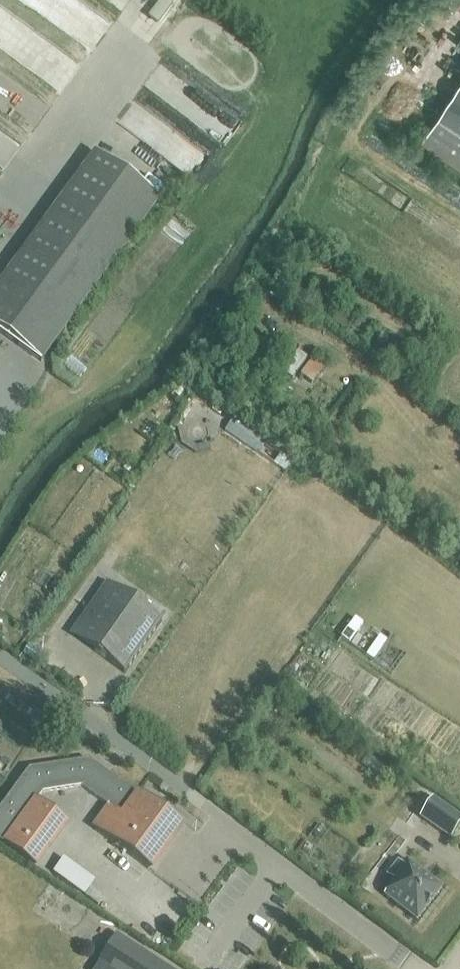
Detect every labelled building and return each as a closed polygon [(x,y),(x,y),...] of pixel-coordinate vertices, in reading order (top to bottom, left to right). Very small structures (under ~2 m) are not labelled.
[(448,102),(459,110),(459,83),(448,102)] [(421,142),(459,167),(459,110),(448,102),(421,142)] [(95,151),(0,282),(0,332),(41,361),(160,198),(95,151)] [(298,350),(283,371),(292,378),(307,357),(298,350)] [(180,381),(173,392),(179,396),(186,385),(180,381)] [(161,620),(111,585),(75,637),(124,671),(123,672),(124,673),(161,620)] [(29,644),(22,654),(42,667),(48,657),(29,644)] [(0,807),(0,841),(3,844),(31,865),(64,820),(36,800),(42,793),(81,787),(111,809),(95,830),(147,868),(180,823),(137,792),(136,794),(87,759),(29,768),(0,807)] [(450,838),(459,823),(459,817),(433,799),(420,817),(450,838)] [(384,894),(417,920),(442,888),(407,861),(392,879),(394,881),(384,894)] [(102,956),(99,961),(112,968),(170,968),(116,934),(102,956)]
